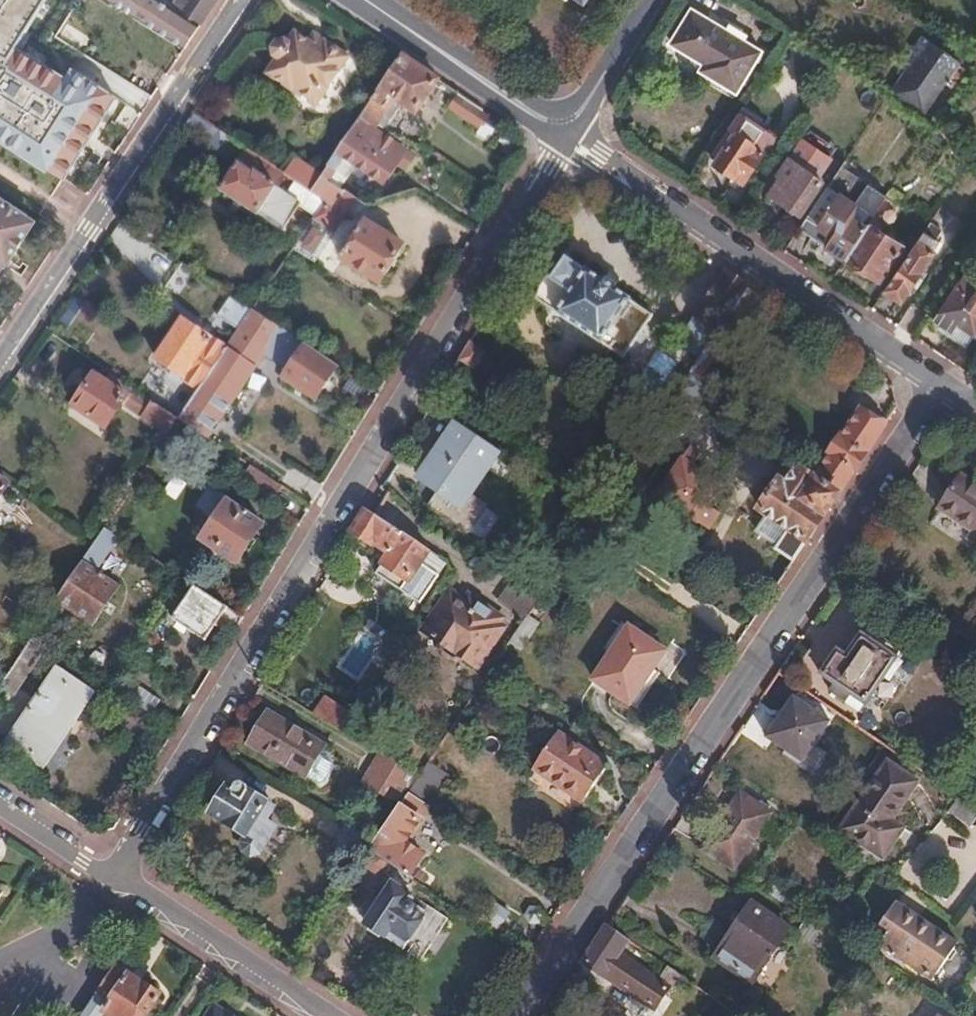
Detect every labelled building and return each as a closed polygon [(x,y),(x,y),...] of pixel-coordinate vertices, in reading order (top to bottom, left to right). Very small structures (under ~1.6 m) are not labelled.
[(50,192),(77,210),(139,118),(15,44),(45,0),(0,0),(0,156),(50,192)] [(185,46),(214,0),(114,0),(185,46)] [(691,11),(670,44),(703,66),(699,70),(733,92),(758,54),(739,41),(742,37),(734,32),(731,36),(691,11)] [(276,58),(266,72),(314,105),(347,56),(326,41),(320,47),(295,30),(288,41),(284,39),(276,42),(272,47),(272,56),(276,58)] [(913,65),(895,93),(924,112),(946,81),(952,85),(965,67),(933,45),(918,67),(913,65)] [(359,121),(373,129),(377,125),(388,109),(386,106),(391,99),(401,106),(398,112),(409,119),(414,113),(415,114),(438,82),(402,57),(365,112),(359,121)] [(478,108),(458,95),(448,110),(468,122),(478,108)] [(350,134),(397,166),(406,172),(419,153),(408,145),(404,151),(373,129),(359,121),(350,134)] [(347,138),(321,178),(330,184),(345,162),(382,188),(397,166),(350,134),(347,138)] [(737,134),(716,164),(742,182),(762,152),(737,134)] [(780,180),(770,195),(798,214),(820,182),(815,179),(828,160),(800,142),(776,176),(780,180)] [(286,175),(248,150),(221,191),(256,215),(258,214),(284,231),(301,206),(277,189),(286,175)] [(839,169),(798,231),(844,260),(867,225),(885,199),(839,169)] [(333,204),(341,192),(330,184),(321,178),(311,192),(324,201),(330,205),(333,204)] [(299,239),(293,248),(316,263),(359,199),(344,189),(341,192),(333,204),(330,205),(324,201),(299,239)] [(0,258),(6,256),(8,258),(29,225),(21,219),(27,210),(0,193),(0,258)] [(933,223),(954,235),(963,221),(942,208),(933,223)] [(21,219),(29,225),(35,216),(27,210),(21,219)] [(366,221),(341,259),(360,270),(379,284),(403,246),(366,221)] [(867,225),(844,260),(876,281),(899,247),(867,225)] [(922,234),(884,292),(900,302),(931,253),(927,250),(933,241),(922,234)] [(543,282),(534,297),(559,316),(596,342),(598,341),(620,357),(650,314),(628,299),(628,297),(612,287),(611,283),(600,276),(599,277),(584,266),(581,268),(566,257),(554,274),(551,273),(543,282)] [(748,288),(725,273),(686,331),(693,336),(708,346),(712,340),(748,288)] [(935,321),(949,330),(955,322),(972,334),(975,328),(975,284),(966,276),(935,321)] [(251,310),(241,303),(227,325),(237,332),(251,310)] [(251,310),(237,332),(225,349),(254,369),(258,363),(280,330),(251,310)] [(185,379),(199,388),(225,349),(215,342),(184,321),(157,359),(185,379)] [(708,346),(693,336),(683,350),(698,360),(708,346)] [(712,340),(708,346),(698,360),(694,367),(713,380),(731,353),(712,340)] [(470,342),(461,356),(474,366),(483,352),(470,342)] [(305,346),(282,379),(315,401),(337,369),(305,346)] [(199,388),(228,408),(254,369),(225,349),(199,388)] [(691,371),(694,367),(698,360),(683,350),(675,361),(691,371)] [(111,374),(104,383),(126,398),(133,388),(111,374)] [(126,398),(104,383),(93,376),(73,406),(105,428),(122,405),(126,398)] [(315,401),(282,379),(271,396),(304,418),(315,401)] [(126,398),(122,405),(142,419),(154,402),(133,388),(126,398)] [(199,388),(178,419),(208,438),(228,408),(199,388)] [(167,436),(178,419),(165,409),(154,402),(142,419),(167,436)] [(815,479),(837,495),(883,427),(860,412),(842,438),(841,438),(829,454),(829,458),(815,479)] [(426,474),(422,483),(438,493),(430,507),(470,532),(487,505),(470,494),(472,490),(474,491),(485,475),(482,472),(495,451),(456,426),(436,460),(428,464),(426,468),(426,474)] [(673,461),(667,504),(679,506),(678,521),(718,526),(726,467),(673,461)] [(261,474),(250,466),(240,481),(271,503),(282,487),(274,482),(270,490),(256,481),(261,474)] [(774,548),(793,560),(837,495),(815,479),(797,467),(786,484),(781,481),(760,510),(788,528),(774,548)] [(270,490),(274,482),(261,474),(256,481),(270,490)] [(937,508),(971,532),(966,538),(975,545),(975,486),(960,475),(937,508)] [(214,520),(225,502),(208,491),(196,508),(214,520)] [(214,520),(200,541),(235,564),(260,525),(225,502),(214,520)] [(368,509),(354,532),(371,543),(373,541),(388,553),(383,560),(407,578),(400,589),(418,602),(438,573),(420,561),(427,549),(388,522),(368,509)] [(94,544),(109,554),(112,549),(120,538),(105,528),(99,537),(97,540),(94,544)] [(82,561),(81,563),(96,573),(109,554),(94,544),(88,553),(82,561)] [(73,555),(59,576),(68,582),(81,563),(82,561),(73,555)] [(81,563),(68,582),(62,593),(97,617),(117,587),(96,573),(81,563)] [(242,618),(192,585),(171,619),(203,641),(217,620),(234,632),(242,618)] [(448,589),(422,628),(441,642),(443,652),(453,659),(460,658),(462,656),(476,666),(489,648),(483,643),(501,617),(472,597),(467,605),(465,604),(462,598),(448,589)] [(534,622),(527,617),(511,640),(519,646),(534,622)] [(679,650),(636,622),(597,681),(640,710),(679,650)] [(37,627),(4,679),(18,688),(53,638),(37,627)] [(833,680),(865,701),(884,675),(889,679),(900,664),(894,659),(899,651),(867,630),(847,659),(839,654),(825,674),(833,680)] [(57,669),(10,741),(41,762),(88,690),(57,669)] [(865,701),(833,680),(820,699),(852,721),(865,701)] [(145,687),(135,701),(149,711),(159,697),(145,687)] [(325,696),(314,713),(341,729),(351,714),(325,696)] [(795,699),(768,737),(803,760),(829,722),(795,699)] [(304,777),(316,756),(322,746),(268,713),(249,744),(304,777)] [(557,736),(533,768),(581,802),(605,768),(557,736)] [(413,773),(381,753),(362,781),(388,797),(398,782),(404,786),(413,773)] [(316,756),(304,777),(325,790),(337,769),(316,756)] [(887,762),(840,830),(882,859),(902,828),(891,820),(917,782),(887,762)] [(229,786),(212,811),(213,816),(245,835),(241,839),(244,851),(250,855),(253,852),(258,852),(274,826),(274,823),(266,818),(273,807),(249,792),(248,787),(241,783),(235,785),(232,789),(229,786)] [(400,805),(415,816),(425,803),(409,792),(400,805)] [(740,793),(702,850),(732,870),(770,813),(740,793)] [(962,795),(951,810),(952,811),(973,825),(975,821),(975,804),(962,795)] [(375,842),(371,849),(388,861),(408,874),(421,854),(403,841),(418,818),(415,816),(400,805),(375,842)] [(388,861),(371,849),(362,863),(379,875),(388,861)] [(393,884),(366,924),(403,948),(423,918),(414,911),(416,907),(416,904),(415,901),(411,899),(412,896),(393,884)] [(957,943),(895,902),(880,924),(889,930),(879,943),(932,979),(957,943)] [(751,904),(716,955),(761,985),(775,965),(765,957),(785,928),(751,904)] [(606,926),(582,962),(653,1009),(667,986),(619,954),(628,941),(606,926)] [(80,1015),(98,1015),(102,1010),(112,1015),(146,1015),(161,994),(144,983),(142,985),(113,967),(80,1015)] [(676,989),(684,978),(669,968),(661,980),(676,989)] [(213,1008),(208,1015),(226,1015),(213,1008)]
